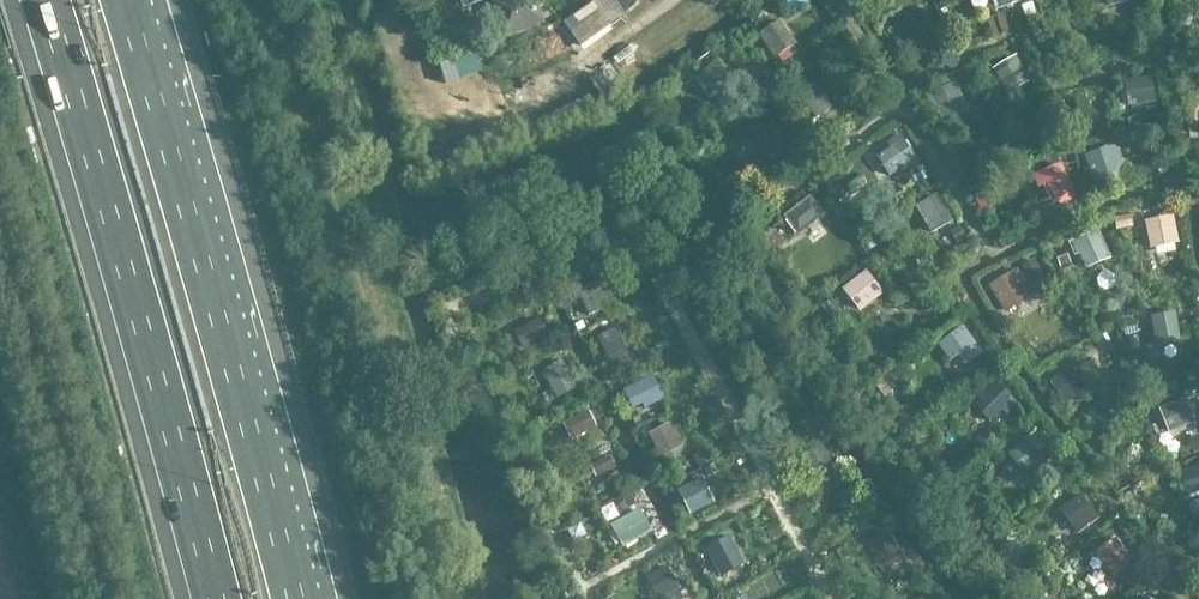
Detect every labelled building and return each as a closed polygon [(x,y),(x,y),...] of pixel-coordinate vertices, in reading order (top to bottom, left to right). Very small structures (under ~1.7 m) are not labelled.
[(533,0),(513,0),(496,6),(507,36),(541,24),(533,0)] [(611,0),(587,0),(585,1),(589,6),(604,27),(621,13),(611,0)] [(627,15),(647,0),(617,0),(627,15)] [(991,9),(1010,0),(986,0),(991,9)] [(604,27),(589,6),(563,25),(579,47),(605,28),(604,27)] [(760,32),(780,62),(802,47),(782,17),(760,32)] [(739,80),(714,49),(690,69),(714,100),(739,80)] [(1018,53),(993,67),(1007,93),(1033,80),(1018,53)] [(837,103),(816,72),(787,92),(808,123),(837,103)] [(980,124),(953,81),(927,97),(954,140),(980,124)] [(1160,116),(1155,82),(1119,87),(1123,121),(1160,116)] [(563,121),(596,106),(591,96),(558,110),(563,121)] [(922,163),(904,135),(886,146),(891,153),(878,161),(893,182),(922,163)] [(1095,182),(1126,173),(1117,143),(1086,153),(1095,182)] [(1072,192),(1055,159),(1023,175),(1040,208),(1072,192)] [(961,237),(928,194),(901,215),(934,258),(961,237)] [(826,219),(810,197),(774,223),(789,245),(826,219)] [(1165,221),(1138,224),(1142,265),(1170,262),(1165,221)] [(1075,237),(1082,267),(1110,260),(1103,230),(1075,237)] [(1020,265),(1032,293),(1048,286),(1036,258),(1020,265)] [(1030,302),(1012,263),(991,272),(1008,312),(1030,302)] [(870,268),(843,284),(859,310),(886,294),(870,268)] [(619,315),(603,278),(571,292),(588,329),(619,315)] [(1153,313),(1155,342),(1181,339),(1178,311),(1153,313)] [(544,317),(515,328),(521,346),(550,335),(544,317)] [(980,359),(955,326),(925,348),(950,382),(980,359)] [(610,364),(629,357),(619,327),(600,334),(610,364)] [(577,399),(557,362),(530,377),(550,414),(577,399)] [(1075,367),(1049,385),(1068,412),(1093,393),(1075,367)] [(667,400),(654,376),(624,393),(637,417),(667,400)] [(993,422),(1016,398),(997,380),(974,405),(993,422)] [(1191,433),(1181,394),(1153,402),(1164,441),(1191,433)] [(575,438),(599,425),(589,407),(565,420),(575,438)] [(668,419),(637,436),(653,465),(685,448),(668,419)] [(1052,463),(1024,424),(997,443),(1024,482),(1052,463)] [(844,484),(814,442),(786,463),(816,504),(844,484)] [(599,475),(618,465),(611,453),(592,463),(599,475)] [(1190,496),(1198,492),(1198,463),(1181,470),(1190,496)] [(690,505),(707,497),(699,481),(682,489),(690,505)] [(1059,509),(1079,533),(1100,516),(1080,492),(1059,509)] [(650,531),(635,504),(601,523),(616,550),(650,531)] [(746,567),(731,534),(707,545),(722,578),(746,567)] [(1137,567),(1112,534),(1084,555),(1109,588),(1137,567)] [(913,576),(884,537),(860,556),(889,595),(913,576)] [(682,587),(670,563),(638,578),(648,598),(658,598),(682,587)] [(933,590),(916,598),(939,598),(933,590)]
